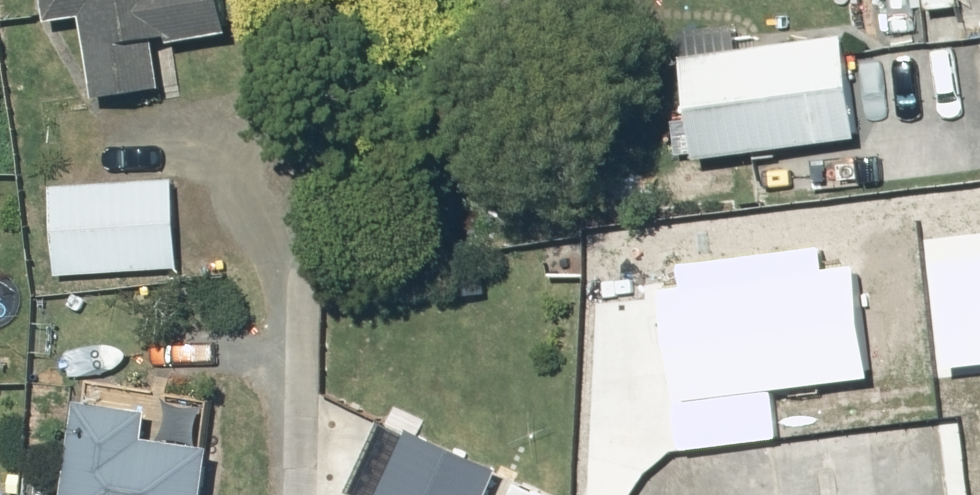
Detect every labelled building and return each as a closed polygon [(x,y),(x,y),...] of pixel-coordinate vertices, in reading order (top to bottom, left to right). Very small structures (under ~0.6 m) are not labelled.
[(95,102),(162,92),(155,42),(171,40),(172,46),(229,37),(225,0),(45,0),(49,25),(83,20),(95,102)] [(876,2),(881,37),(929,31),(925,0),(894,0),(876,2)] [(844,40),(685,62),(699,164),(858,142),(844,40)] [(174,184),(51,190),(54,278),(178,272),(174,184)] [(568,233),(539,234),(539,264),(569,263),(568,233)] [(538,255),(538,239),(523,239),(524,255),(538,255)] [(942,401),(954,494),(979,494),(979,396),(942,401)] [(64,494),(206,494),(212,453),(146,443),(150,417),(78,406),(64,494)] [(368,453),(398,467),(385,494),(492,494),(500,476),(414,436),(411,442),(380,428),(368,453)]
